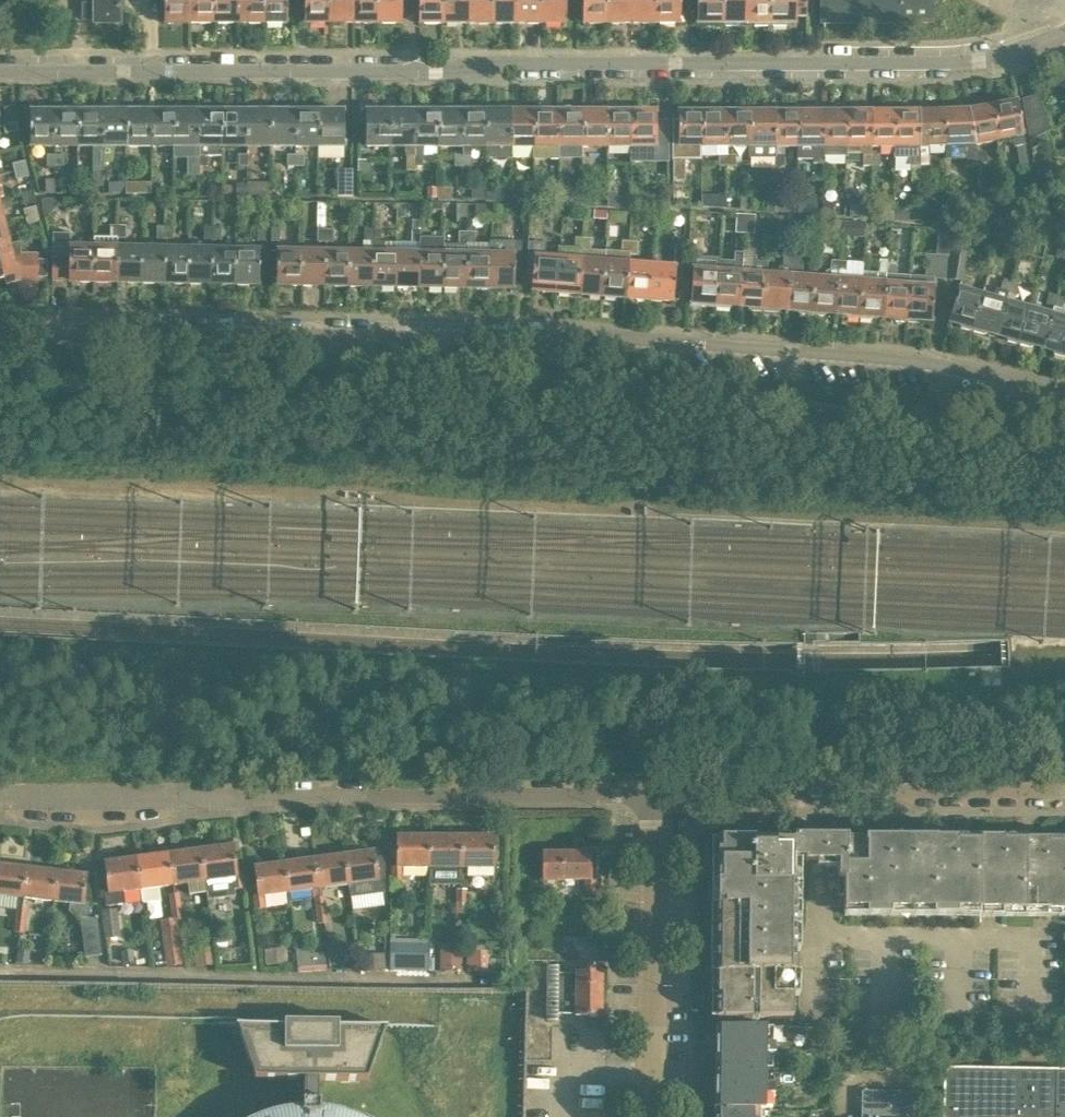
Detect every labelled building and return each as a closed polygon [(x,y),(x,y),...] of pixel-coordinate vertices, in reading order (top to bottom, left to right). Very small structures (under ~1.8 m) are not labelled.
[(94,5),(84,5),(84,19),(89,19),(94,19),(95,23),(121,23),(121,0),(94,0),(94,5)] [(188,23),(188,0),(161,0),(161,4),(164,4),(164,23),(188,23)] [(188,23),(214,23),(214,0),(188,0),(188,23)] [(238,23),(238,0),(214,0),(214,23),(238,23)] [(238,23),(263,23),(263,0),(238,0),(238,23)] [(263,23),(287,23),(287,0),(263,0),(263,23)] [(329,23),(329,0),(305,0),(305,23),(329,23)] [(329,23),(353,23),(353,0),(329,0),(329,23)] [(353,23),(378,23),(378,5),(377,6),(377,0),(353,0),(353,23)] [(377,6),(378,5),(378,23),(402,23),(402,0),(377,0),(377,6)] [(419,23),(442,23),(442,6),(444,6),(444,0),(419,0),(419,23)] [(444,6),(442,6),(442,23),(468,23),(468,0),(444,0),(444,6)] [(468,23),(492,23),(492,6),(493,6),(493,0),(468,0),(468,23)] [(517,23),(517,0),(493,0),(493,6),(492,6),(492,23),(517,23)] [(517,23),(541,23),(541,6),(542,6),(542,0),(517,0),(517,23)] [(541,23),(566,23),(566,0),(542,0),(542,6),(541,6),(541,23)] [(583,23),(607,23),(607,0),(583,0),(583,23)] [(607,23),(632,23),(632,0),(607,0),(607,23)] [(657,23),(656,0),(632,0),(632,23),(657,23)] [(657,23),(680,23),(680,0),(656,0),(657,23)] [(697,23),(706,23),(706,25),(722,25),(722,0),(697,0),(697,23)] [(722,25),(737,25),(737,23),(746,23),(746,0),(722,0),(722,25)] [(772,26),(772,0),(746,0),(746,23),(753,23),(753,25),(772,26)] [(772,26),(786,26),(786,24),(796,24),(796,17),(806,17),(807,0),(772,0),(772,26)] [(824,20),(929,20),(929,0),(824,0),(824,20)] [(1023,107),(1030,139),(1032,149),(1048,141),(1044,133),(1052,129),(1037,96),(1022,100),(1023,107)] [(1008,100),(992,103),(995,122),(993,122),(996,141),(1015,137),(1020,166),(1029,164),(1024,136),(1017,101),(1008,103),(1008,100)] [(976,145),(996,141),(993,122),(995,122),(992,103),(977,105),(978,108),(970,109),(976,145)] [(5,124),(16,122),(13,106),(3,107),(5,124)] [(930,111),(922,111),(922,146),(946,145),(945,107),(930,108),(930,111)] [(976,145),(970,109),(958,110),(958,107),(945,107),(946,145),(947,159),(966,158),(967,164),(978,162),(977,153),(976,145)] [(54,147),(77,147),(77,127),(80,124),(80,109),(61,108),(61,111),(54,111),(54,147)] [(199,147),(221,147),(221,128),(224,125),(224,109),(206,108),(206,111),(199,111),(199,147)] [(248,147),(271,147),(271,127),(274,124),(274,108),(254,109),(254,111),(248,111),(248,147)] [(271,127),(271,147),(296,147),(296,111),(287,110),(287,108),(274,108),(274,124),(271,127)] [(301,111),(296,111),(296,147),(317,147),(316,127),(319,124),(320,108),(302,109),(301,111)] [(316,127),(317,147),(344,147),(344,110),(336,110),(336,108),(320,108),(319,124),(316,127)] [(415,146),(438,146),(438,129),(441,126),(441,109),(422,108),(422,111),(415,111),(415,146)] [(518,111),(512,111),(512,146),(534,146),(534,130),(539,124),(538,109),(518,108),(518,111)] [(825,111),(824,156),(845,156),(845,153),(845,127),(848,127),(848,109),(831,108),(831,111),(825,111)] [(880,111),(872,111),(872,146),(892,146),(892,128),(896,128),(896,108),(879,109),(880,111)] [(912,108),(896,108),(896,128),(892,128),(892,146),(919,146),(922,146),(922,111),(912,111),(912,108)] [(104,171),(103,166),(103,155),(103,147),(103,111),(94,111),(94,109),(80,109),(80,124),(77,127),(77,147),(93,147),(93,171),(104,171)] [(103,147),(126,147),(126,126),(128,123),(128,109),(111,109),(111,111),(103,111),(103,147)] [(126,126),(126,147),(151,147),(151,111),(143,111),(143,109),(128,109),(128,123),(126,126)] [(158,111),(151,111),(151,147),(174,147),(174,128),(177,124),(177,109),(158,109),(158,111)] [(174,147),(199,147),(199,111),(191,111),(191,109),(177,109),(177,124),(174,128),(174,147)] [(221,147),(248,147),(248,111),(239,110),(239,109),(224,109),(224,125),(221,128),(221,147)] [(366,146),(389,146),(389,129),(392,126),(392,109),(374,109),(374,111),(366,111),(366,146)] [(406,109),(392,109),(392,126),(389,129),(389,146),(404,146),(405,156),(407,156),(415,156),(415,146),(415,111),(406,111),(406,109)] [(455,109),(441,109),(441,126),(438,129),(438,146),(463,146),(464,111),(455,111),(455,109)] [(463,155),(471,155),(471,146),(486,146),(486,128),(490,124),(490,109),(470,109),(470,111),(464,111),(463,146),(463,155)] [(502,109),(490,109),(490,124),(486,128),(486,146),(486,159),(503,159),(503,155),(512,155),(512,146),(512,111),(502,111),(502,109)] [(550,109),(538,109),(539,124),(534,130),(534,146),(535,159),(559,159),(560,111),(551,111),(550,109)] [(582,146),(582,129),(585,126),(585,109),(566,109),(566,111),(560,111),(559,159),(582,159),(582,146)] [(599,109),(585,109),(585,126),(582,129),(582,146),(607,146),(607,111),(599,111),(599,109)] [(607,146),(630,146),(632,146),(632,109),(615,109),(615,111),(607,111),(607,146)] [(648,109),(632,109),(632,146),(630,146),(630,161),(668,161),(667,122),(656,123),(656,112),(648,111),(648,109)] [(672,121),(672,184),(685,184),(685,162),(702,162),(702,146),(702,126),(704,126),(704,109),(687,109),(687,111),(678,111),(678,121),(672,121)] [(718,109),(704,109),(704,126),(702,126),(702,146),(727,146),(728,111),(718,111),(718,109)] [(727,146),(750,146),(750,126),(753,126),(753,109),(735,109),(734,111),(728,111),(727,146)] [(753,109),(753,126),(750,126),(750,146),(750,159),(776,159),(776,156),(776,146),(777,111),(766,111),(766,109),(753,109)] [(776,146),(796,146),(796,126),(799,126),(800,109),(783,109),(783,111),(777,111),(776,146)] [(800,109),(799,126),(796,126),(796,146),(796,158),(812,158),(812,163),(825,163),(824,156),(825,111),(816,111),(816,109),(800,109)] [(864,156),(872,156),(872,146),(872,111),(863,111),(863,109),(848,109),(848,127),(845,127),(845,153),(861,153),(864,156)] [(30,147),(54,147),(54,111),(27,111),(27,126),(30,126),(30,147)] [(18,131),(16,122),(4,125),(6,134),(18,131)] [(978,162),(986,161),(985,152),(977,153),(978,162)] [(63,155),(54,155),(54,166),(63,166),(63,155)] [(240,166),(248,166),(248,155),(240,155),(240,166)] [(303,156),(295,155),(295,166),(296,166),(296,170),(303,170),(303,156)] [(727,165),(727,157),(718,156),(718,167),(727,167),(727,165)] [(735,156),(727,156),(727,157),(727,165),(735,165),(735,156)] [(872,165),(872,156),(864,156),(864,165),(872,165)] [(880,156),(872,156),(872,165),(880,165),(880,156)] [(12,164),(15,172),(27,168),(25,160),(12,164)] [(358,161),(358,187),(371,187),(371,161),(358,161)] [(29,176),(27,168),(15,172),(16,180),(29,176)] [(338,170),(338,196),(353,196),(353,170),(338,170)] [(1039,186),(1053,184),(1051,170),(1037,172),(1039,186)] [(104,171),(93,171),(93,186),(104,186),(104,171)] [(151,179),(151,188),(160,189),(160,179),(151,179)] [(45,193),(54,193),(54,180),(45,180),(45,193)] [(124,193),(125,195),(151,195),(150,181),(124,182),(124,193)] [(124,182),(108,183),(108,193),(124,193),(124,182)] [(248,183),(249,195),(268,196),(268,182),(248,182),(248,183)] [(249,195),(248,183),(238,183),(238,196),(249,195)] [(471,187),(471,199),(471,200),(485,200),(485,188),(471,187)] [(512,187),(512,189),(512,201),(527,201),(528,188),(512,187)] [(436,199),(436,189),(427,188),(427,199),(436,199)] [(486,200),(499,201),(499,189),(487,188),(486,200)] [(583,190),(570,189),(570,204),(583,204),(583,190)] [(583,204),(595,205),(595,190),(583,190),(583,204)] [(774,199),(774,212),(787,213),(787,212),(787,190),(774,190),(774,199)] [(615,192),(608,192),(607,206),(615,206),(615,192)] [(715,195),(702,195),(702,207),(715,207),(715,195)] [(430,210),(442,210),(443,200),(431,200),(430,210)] [(813,213),(812,200),(798,201),(799,214),(813,213)] [(823,201),(823,214),(831,214),(831,201),(823,201)] [(467,222),(467,205),(467,204),(457,204),(457,222),(467,222)] [(491,213),(491,206),(491,205),(475,205),(475,213),(491,213)] [(23,209),(26,218),(38,214),(36,206),(23,209)] [(871,218),(871,207),(854,206),(854,217),(871,218)] [(894,219),(907,220),(908,208),(895,207),(894,219)] [(922,210),(921,221),(946,223),(947,212),(922,210)] [(606,220),(607,212),(595,211),(594,219),(606,220)] [(40,222),(38,214),(26,218),(27,225),(40,222)] [(165,217),(165,226),(165,239),(173,239),(174,217),(165,217)] [(746,231),(747,217),(738,217),(737,231),(746,231)] [(754,218),(747,217),(746,231),(753,232),(754,218)] [(420,230),(421,220),(413,220),(412,230),(420,230)] [(804,221),(795,221),(794,235),(803,236),(804,221)] [(864,223),(844,222),(843,236),(864,237),(864,223)] [(4,223),(0,224),(0,247),(10,245),(4,223)] [(118,238),(118,225),(110,225),(110,238),(118,238)] [(126,225),(118,225),(118,238),(126,238),(126,225)] [(165,226),(157,226),(157,239),(165,239),(165,226)] [(212,240),(212,227),(204,227),(204,240),(212,240)] [(220,227),(212,227),(212,240),(220,240),(220,227)] [(258,241),(266,241),(266,228),(258,228),(258,241)] [(272,228),(271,241),(280,241),(280,228),(272,228)] [(326,242),(326,229),(317,229),(317,242),(326,242)] [(334,229),(326,229),(326,242),(334,242),(334,229)] [(373,243),(373,230),(365,229),(365,241),(365,242),(373,243)] [(381,230),(373,230),(373,243),(381,243),(381,230)] [(420,242),(420,237),(420,231),(420,230),(412,230),(412,242),(420,242)] [(468,244),(469,231),(459,231),(459,244),(466,244),(468,244)] [(94,281),(94,247),(70,247),(70,246),(66,246),(66,238),(52,237),(52,279),(69,279),(69,281),(94,281)] [(443,287),(444,254),(444,237),(420,237),(420,242),(420,254),(420,287),(443,287)] [(574,249),(583,250),(584,237),(575,237),(574,248),(574,249)] [(592,238),(584,237),(583,250),(591,251),(592,238)] [(94,240),(94,247),(94,281),(117,282),(118,248),(106,248),(107,241),(94,240)] [(607,251),(606,262),(604,296),(626,298),(629,264),(629,255),(621,254),(622,240),(621,240),(621,242),(608,241),(607,251)] [(926,277),(921,277),(910,276),(910,284),(907,322),(920,323),(922,321),(932,321),(934,286),(935,278),(945,279),(947,256),(949,242),(939,240),(937,255),(927,254),(926,277)] [(363,253),(350,253),(349,285),(372,286),(373,253),(373,243),(365,242),(365,241),(363,241),(363,253)] [(491,241),(491,245),(491,255),(490,288),(515,288),(515,271),(520,271),(522,241),(491,241)] [(638,242),(630,241),(629,255),(637,256),(638,242)] [(1020,254),(1032,257),(1035,244),(1024,241),(1020,254)] [(21,254),(22,242),(10,245),(0,247),(0,280),(17,276),(35,277),(35,272),(46,273),(46,255),(34,255),(21,254)] [(532,290),(556,292),(558,258),(544,257),(545,243),(527,242),(525,280),(532,280),(532,290)] [(468,244),(466,244),(466,255),(468,255),(467,287),(490,288),(491,255),(491,245),(475,244),(468,244)] [(559,246),(558,258),(556,292),(580,294),(583,250),(574,249),(574,248),(559,246)] [(118,248),(117,282),(140,282),(140,248),(118,248)] [(165,249),(140,248),(140,282),(164,283),(165,249)] [(165,249),(164,283),(188,283),(189,249),(165,249)] [(212,250),(189,249),(188,283),(211,283),(212,250)] [(745,249),(744,254),(743,273),(740,307),(750,308),(751,310),(763,311),(766,274),(754,273),(755,249),(745,249)] [(212,250),(211,283),(235,284),(235,250),(212,250)] [(260,250),(235,250),(235,284),(260,284),(260,250)] [(580,294),(604,296),(606,262),(607,251),(591,251),(583,250),(580,294)] [(703,306),(715,307),(717,271),(718,271),(719,257),(702,256),(703,250),(694,250),(693,269),(691,303),(702,304),(703,306)] [(277,284),(301,285),(302,252),(277,252),(277,284)] [(325,252),(302,252),(301,285),(325,285),(325,252)] [(325,285),(349,285),(350,253),(325,252),(325,285)] [(395,286),(396,253),(373,253),(372,286),(395,286)] [(420,287),(420,254),(396,253),(395,286),(420,287)] [(730,272),(718,271),(717,271),(715,307),(727,308),(729,306),(740,307),(743,273),(744,254),(735,253),(735,263),(730,265),(730,272)] [(468,255),(466,255),(444,254),(443,287),(467,287),(468,255)] [(653,266),(650,300),(673,301),(676,268),(672,267),(673,255),(653,254),(653,266)] [(789,310),(791,276),(792,257),(783,256),(782,275),(766,274),(763,311),(775,312),(777,309),(789,310)] [(792,257),(791,276),(789,310),(798,311),(800,314),(811,314),(813,278),(803,277),(804,263),(800,258),(792,257)] [(956,258),(952,278),(961,281),(966,260),(956,258)] [(879,259),(877,273),(887,274),(887,265),(888,260),(879,259)] [(831,260),(830,269),(830,270),(839,270),(840,261),(831,260)] [(626,298),(650,300),(653,266),(629,264),(626,298)] [(887,274),(886,283),(883,318),(894,318),(897,321),(907,322),(910,284),(895,283),(897,265),(895,265),(887,265),(887,274)] [(839,270),(839,279),(836,314),(846,315),(848,317),(860,318),(862,281),(862,272),(862,270),(846,268),(846,271),(839,270)] [(826,313),(836,314),(839,279),(839,270),(830,270),(830,269),(824,271),(824,278),(813,278),(811,314),(824,315),(826,313)] [(993,297),(983,294),(972,331),(985,335),(988,333),(996,335),(1011,283),(1013,276),(1001,272),(998,282),(1002,283),(1000,289),(996,288),(993,297)] [(883,318),(886,283),(862,281),(860,318),(872,319),(874,317),(883,318)] [(1011,283),(996,335),(1007,338),(1008,341),(1018,344),(1028,307),(1013,302),(1015,295),(1018,286),(1011,283)] [(960,328),(972,331),(983,294),(960,287),(950,323),(959,325),(960,328)] [(1046,304),(1054,306),(1057,296),(1048,294),(1046,304)] [(1057,296),(1054,306),(1052,313),(1042,348),(1053,351),(1055,354),(1064,357),(1064,356),(1064,305),(1063,304),(1064,299),(1057,296)] [(1028,307),(1018,344),(1030,347),(1033,346),(1042,348),(1052,313),(1028,307)] [(402,867),(430,867),(430,836),(397,836),(396,866),(393,866),(393,880),(401,880),(402,867)] [(462,836),(430,836),(430,867),(430,885),(462,885),(462,868),(462,836)] [(495,836),(462,836),(462,868),(495,868),(495,836)] [(844,910),(980,910),(1064,911),(1064,839),(1028,839),(1028,837),(980,837),(937,838),(937,837),(866,836),(866,837),(848,837),(848,836),(815,836),(794,836),(794,840),(756,840),(757,837),(719,837),(717,927),(716,974),(718,974),(718,1017),(793,1019),(793,919),(794,881),(794,859),(806,859),(806,862),(814,862),(838,863),(838,879),(838,896),(844,896),(844,910)] [(200,849),(204,881),(233,877),(234,890),(243,889),(242,875),(238,876),(234,845),(200,849)] [(206,892),(204,881),(200,849),(168,854),(172,885),(187,883),(188,894),(206,892)] [(344,855),(348,884),(353,884),(354,897),(389,892),(386,856),(376,857),(376,850),(344,855)] [(543,853),(543,880),(586,880),(586,895),(600,894),(600,879),(591,879),(591,853),(543,853)] [(159,887),(172,885),(168,854),(136,858),(140,889),(142,904),(161,901),(159,887)] [(318,888),(348,884),(344,855),(314,859),(318,888)] [(124,891),(140,889),(136,858),(104,862),(108,893),(104,893),(106,906),(125,904),(124,891)] [(288,892),(318,888),(314,859),(284,863),(288,892)] [(263,896),(288,892),(284,863),(254,867),(258,896),(254,896),(256,909),(264,908),(263,896)] [(23,898),(26,868),(0,865),(0,895),(23,898)] [(56,871),(26,868),(23,898),(52,901),(56,871)] [(52,901),(69,903),(68,912),(75,918),(80,918),(85,957),(102,955),(97,919),(87,918),(88,904),(85,904),(88,875),(56,871),(52,901)] [(466,903),(466,889),(457,889),(457,903),(466,903)] [(170,894),(172,906),(180,906),(179,893),(170,894)] [(315,898),(317,910),(326,909),(324,897),(315,898)] [(16,906),(15,918),(25,919),(27,907),(16,906)] [(172,906),(173,919),(163,921),(166,948),(180,946),(176,920),(182,919),(180,906),(172,906)] [(327,923),(326,909),(317,910),(319,924),(327,923)] [(117,910),(103,912),(106,939),(120,937),(117,910)] [(25,919),(15,918),(13,932),(24,933),(25,919)] [(596,955),(595,930),(562,931),(562,956),(596,955)] [(392,945),(391,970),(428,970),(428,946),(392,945)] [(297,968),(326,966),(325,953),(311,954),(310,946),(295,946),(297,968)] [(212,949),(193,952),(195,968),(214,965),(212,949)] [(132,963),(131,951),(122,952),(123,964),(132,963)] [(285,951),(265,952),(265,966),(286,965),(285,951)] [(463,972),(463,951),(443,951),(443,972),(463,972)] [(487,951),(466,951),(466,973),(487,973),(487,951)] [(16,963),(25,964),(27,953),(17,952),(16,963)] [(382,955),(359,957),(360,972),(383,971),(382,955)] [(558,1014),(575,1014),(574,1016),(603,1017),(603,971),(575,971),(575,973),(558,972),(558,965),(547,965),(546,1020),(558,1021),(558,1014)] [(318,1102),(318,1080),(367,1081),(386,1027),(339,1026),(339,1021),(284,1020),(284,1025),(236,1024),(254,1079),(303,1080),(303,1102),(302,1102),(302,1110),(290,1111),(279,1113),(267,1116),(264,1116),(354,1116),(344,1114),(332,1111),(321,1110),(321,1102),(318,1102)] [(717,1026),(717,1046),(776,1047),(776,1042),(783,1042),(783,1027),(717,1026)] [(776,1053),(776,1047),(717,1046),(717,1067),(766,1068),(767,1053),(776,1053)] [(915,1060),(906,1060),(906,1069),(915,1069),(915,1060)] [(766,1083),(766,1068),(717,1067),(717,1087),(775,1088),(775,1083),(766,1083)] [(951,1067),(945,1074),(944,1116),(1064,1116),(1064,1069),(951,1067)] [(775,1093),(775,1088),(717,1087),(716,1109),(760,1109),(765,1109),(766,1094),(775,1093)] [(913,1091),(862,1091),(862,1116),(912,1116),(913,1091)] [(760,1109),(716,1109),(716,1116),(760,1116),(760,1109)]
